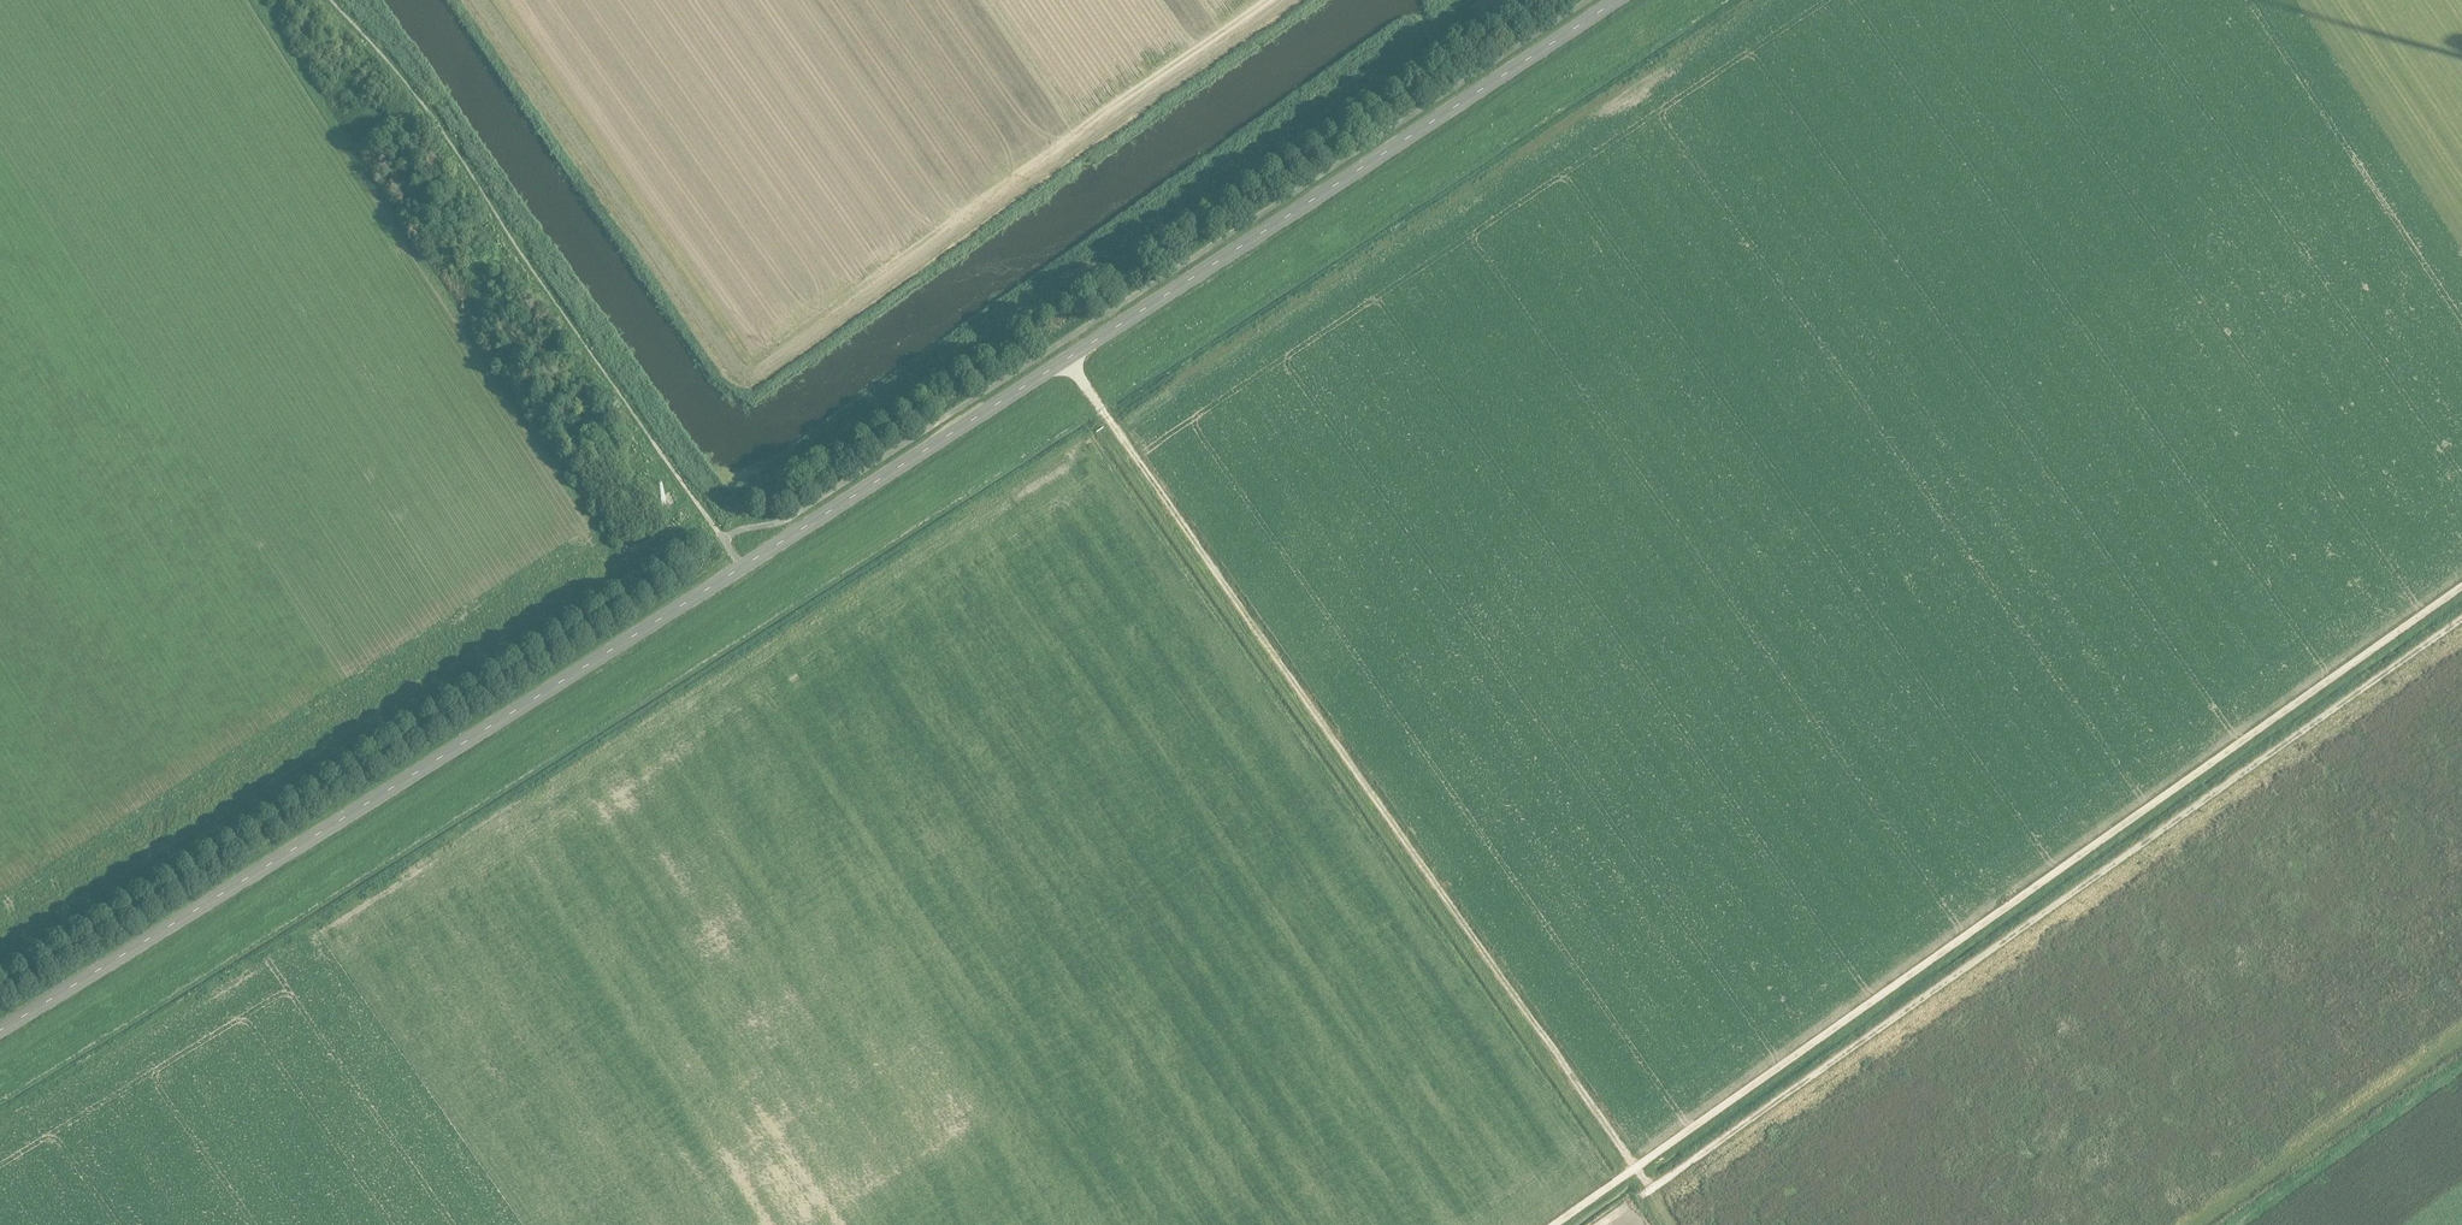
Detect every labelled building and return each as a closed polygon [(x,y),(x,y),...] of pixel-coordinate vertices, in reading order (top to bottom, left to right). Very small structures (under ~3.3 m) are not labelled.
[(664,497),(670,506),(676,502),(669,493),(664,497)]
